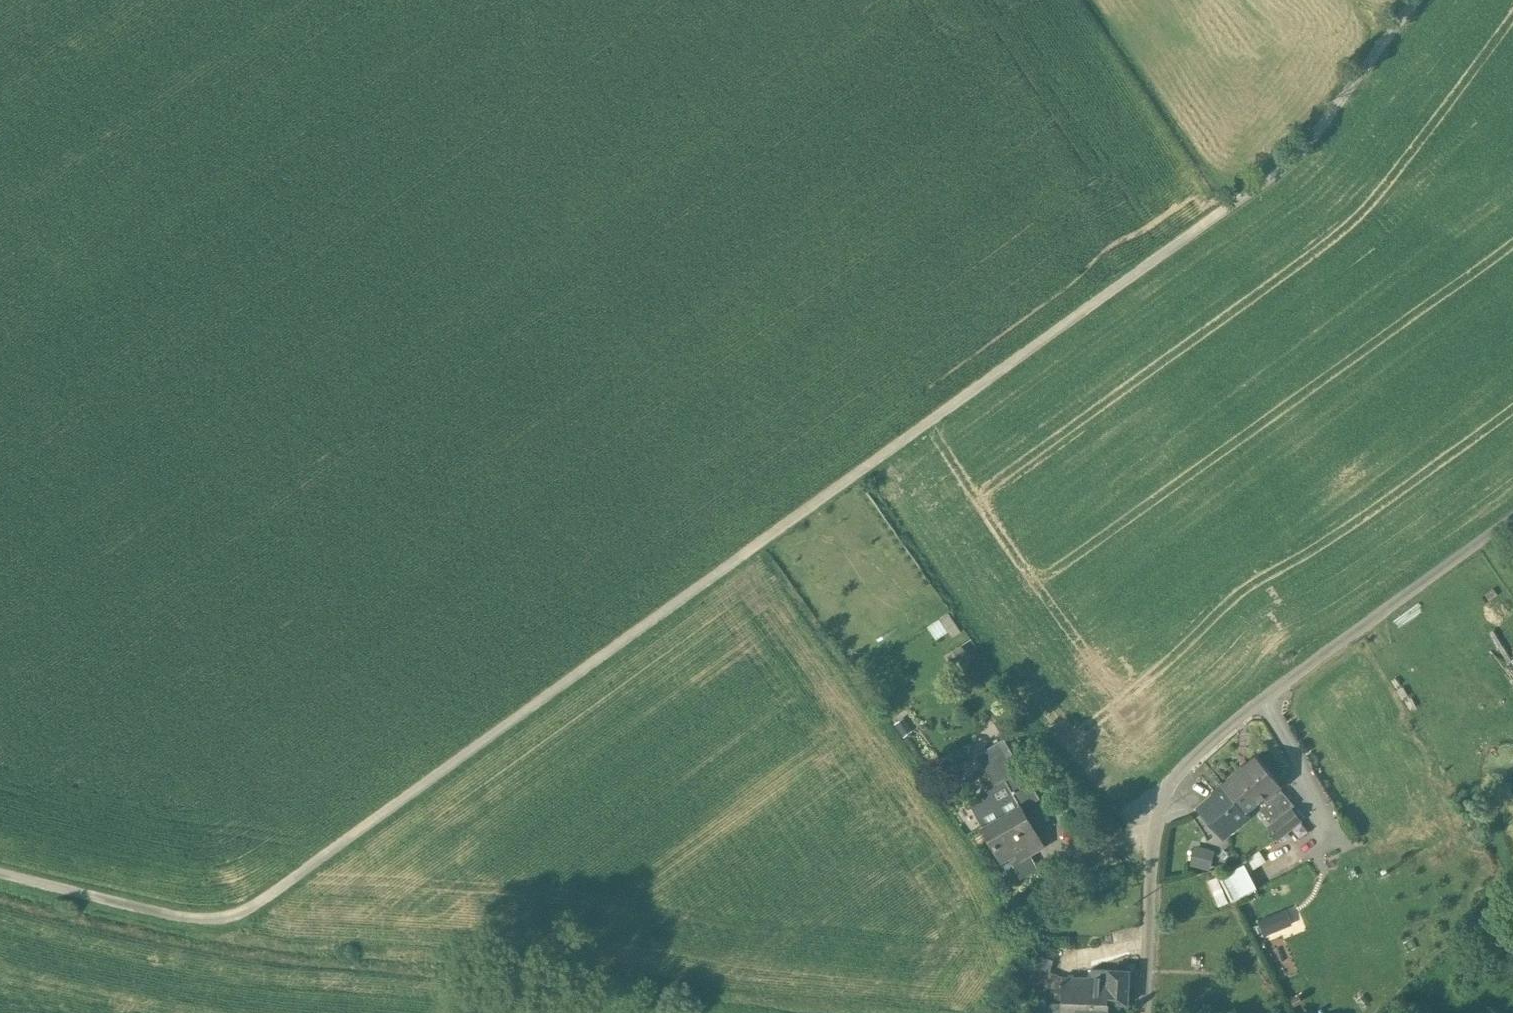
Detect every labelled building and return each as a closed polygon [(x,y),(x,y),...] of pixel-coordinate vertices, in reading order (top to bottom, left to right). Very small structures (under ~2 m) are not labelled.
[(949,617),(924,635),(953,674),(977,657),(949,617)] [(1004,739),(976,755),(995,786),(1004,781),(1022,770),(1004,739)] [(1257,757),(1223,785),(1225,787),(1236,800),(1240,796),(1251,808),(1253,806),(1264,797),(1266,798),(1279,787),(1281,785),(1257,757)] [(1039,798),(1022,770),(1004,781),(1022,809),(1039,798)] [(1022,809),(1004,781),(995,786),(968,803),(1003,862),(1017,853),(1021,860),(1030,854),(1044,846),(1022,809)] [(1225,787),(1201,807),(1211,820),(1217,820),(1227,832),(1249,813),(1247,811),(1251,808),(1240,796),(1236,800),(1225,787)] [(1279,787),(1266,798),(1264,797),(1253,806),(1268,827),(1292,808),(1295,806),(1279,787)] [(1292,808),(1268,827),(1278,840),(1302,821),(1292,808)] [(1192,864),(1212,868),(1215,848),(1195,844),(1192,864)] [(1250,869),(1267,862),(1262,851),(1245,858),(1250,869)] [(1021,860),(1013,865),(1021,879),(1039,869),(1036,864),(1030,854),(1021,860)] [(1243,865),(1221,877),(1233,902),(1256,890),(1243,865)] [(1258,919),(1263,935),(1293,925),(1287,909),(1258,919)] [(1132,971),(1094,967),(1093,977),(1066,976),(1064,1002),(1112,1006),(1112,1005),(1129,1005),(1132,971)] [(1066,976),(1039,968),(1031,979),(1030,997),(1046,1000),(1064,1002),(1066,976)] [(1064,1002),(1046,1000),(1045,1012),(1064,1012),(1064,1002)] [(1064,1002),(1064,1012),(1112,1012),(1112,1006),(1064,1002)]
